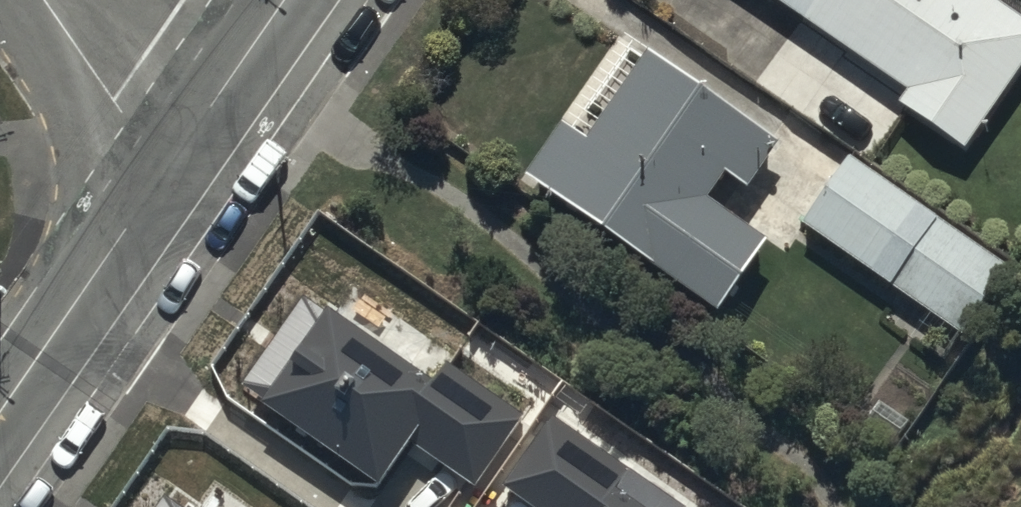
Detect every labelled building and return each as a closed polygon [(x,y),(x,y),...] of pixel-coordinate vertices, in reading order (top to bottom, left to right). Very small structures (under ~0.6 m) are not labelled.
[(804,17),(757,84),(869,162),(905,111),(968,155),(1020,80),(1020,3),(1017,0),(780,0),(804,17)] [(565,121),(526,176),(721,315),(772,244),(711,201),(729,175),(752,192),(784,146),(653,53),(591,139),(565,121)] [(1011,269),(850,157),(803,225),(965,337),(1011,269)] [(376,478),(407,434),(474,480),(521,412),(446,360),(433,378),(328,305),(262,400),(376,478)] [(551,412),(503,480),(541,506),(683,506),(684,505),(551,412)]
